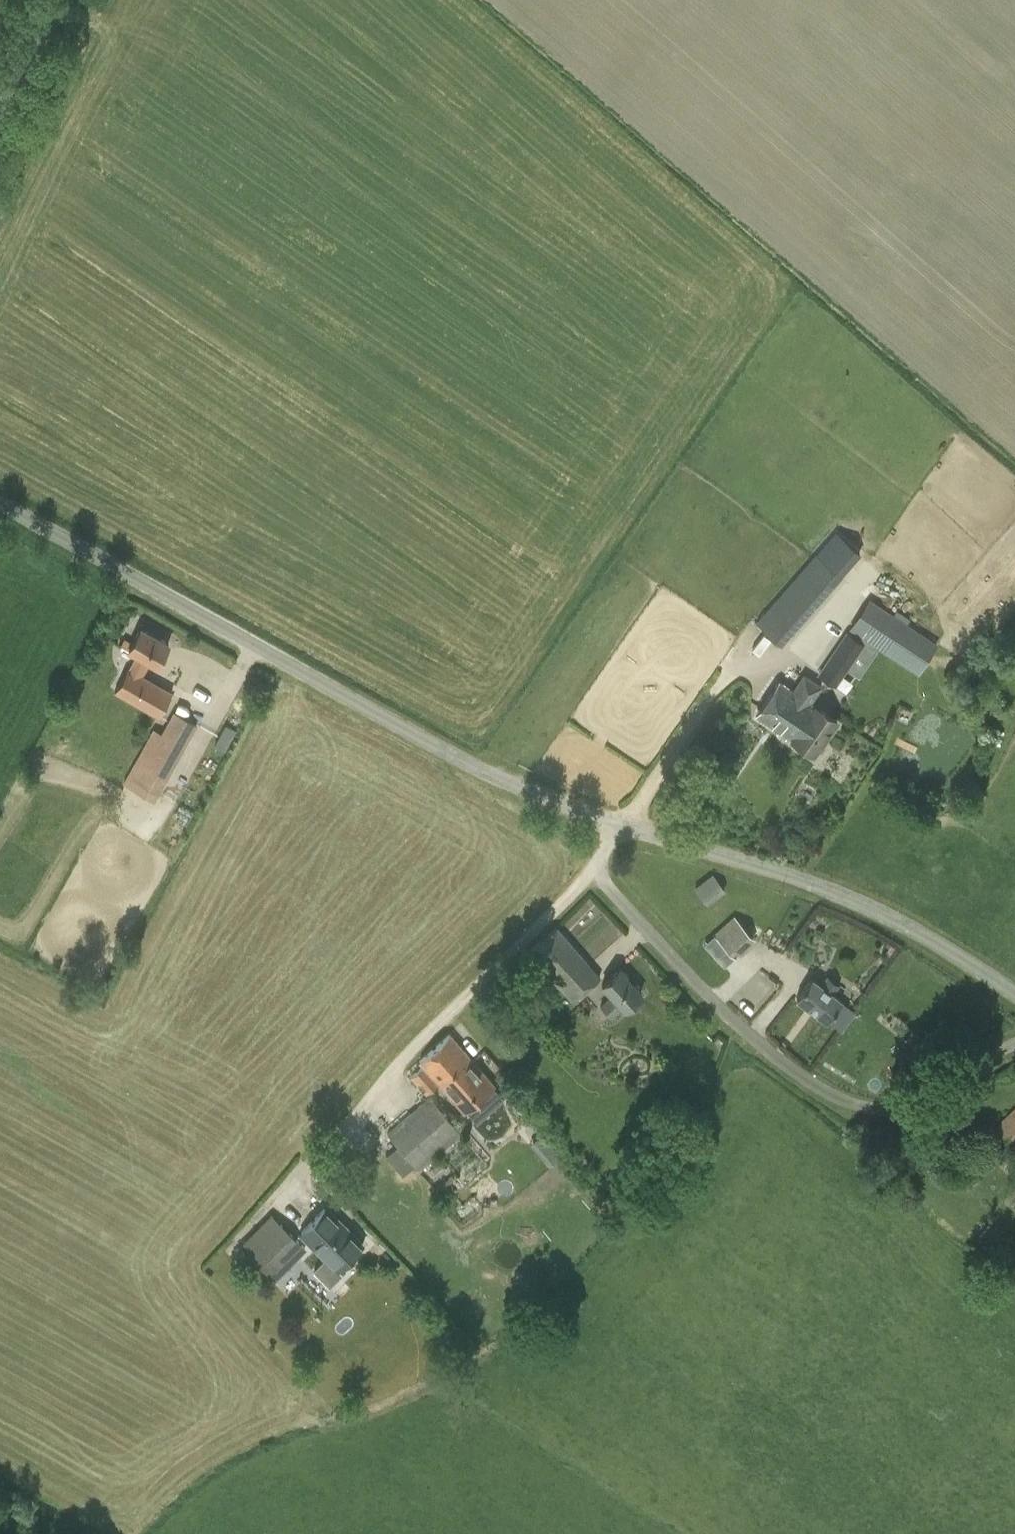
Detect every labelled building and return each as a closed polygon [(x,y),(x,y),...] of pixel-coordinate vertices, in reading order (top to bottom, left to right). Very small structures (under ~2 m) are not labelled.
[(775,652),(781,645),(785,649),(846,582),(857,569),(832,547),(761,623),(754,632),(775,652)] [(918,673),(937,643),(870,599),(850,628),(918,673)] [(127,649),(135,654),(114,690),(158,716),(172,691),(142,675),(149,662),(156,666),(169,643),(140,627),(127,649)] [(819,672),(837,684),(864,644),(846,632),(819,672)] [(838,720),(811,702),(823,685),(804,672),(793,689),(779,680),(756,713),(791,737),(790,739),(814,755),(838,720)] [(129,776),(159,793),(197,723),(174,711),(163,732),(155,728),(129,776)] [(215,745),(225,750),(236,729),(226,724),(215,745)] [(725,891),(713,874),(696,888),(706,904),(725,891)] [(754,940),(733,916),(729,912),(719,920),(724,925),(714,934),(734,956),(754,940)] [(558,926),(528,953),(571,1002),(600,977),(558,926)] [(602,984),(611,994),(600,1005),(611,1017),(622,1006),(624,1008),(642,992),(620,968),(602,984)] [(826,975),(820,984),(812,978),(797,999),(826,1020),(841,999),(833,994),(840,985),(826,975)] [(419,1060),(424,1065),(411,1076),(427,1095),(439,1084),(464,1112),(495,1085),(450,1034),(419,1060)] [(387,1133),(419,1171),(428,1182),(450,1164),(440,1153),(462,1133),(430,1095),(387,1133)] [(995,1126),(1013,1146),(1014,1144),(1014,1107),(995,1126)] [(341,1274),(337,1270),(363,1244),(327,1207),(301,1233),(325,1258),(314,1268),(330,1285),(341,1274)] [(276,1279),(307,1248),(272,1213),(241,1245),(276,1279)]
